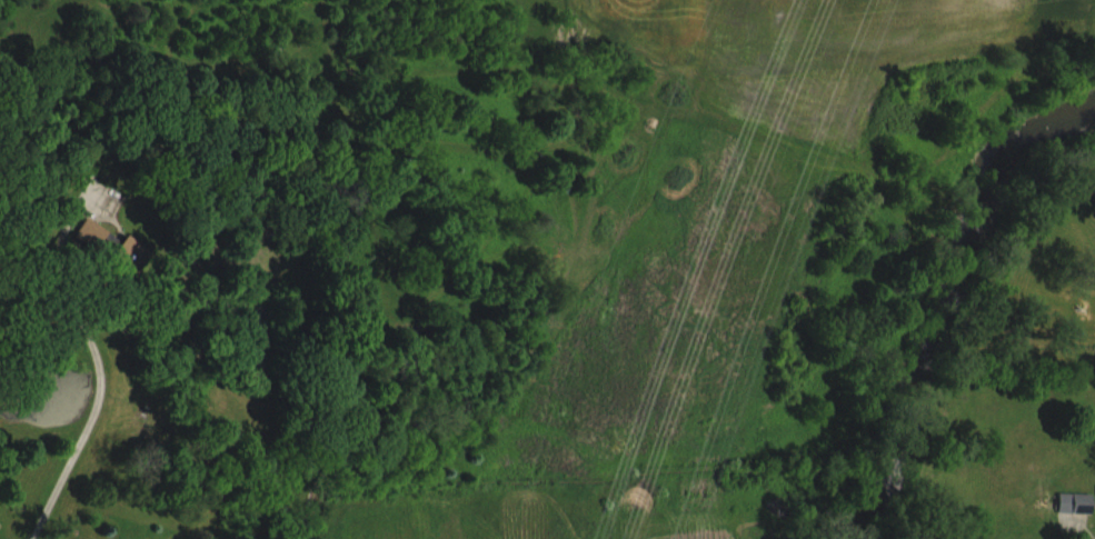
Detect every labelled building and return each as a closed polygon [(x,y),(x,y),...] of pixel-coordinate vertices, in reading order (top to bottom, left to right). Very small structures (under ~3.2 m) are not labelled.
[(122,252),(93,235),(80,256),(109,274),(122,252)] [(116,276),(139,293),(158,269),(135,251),(116,276)] [(1070,509),(1069,529),(1094,530),(1094,510),(1070,509)]
